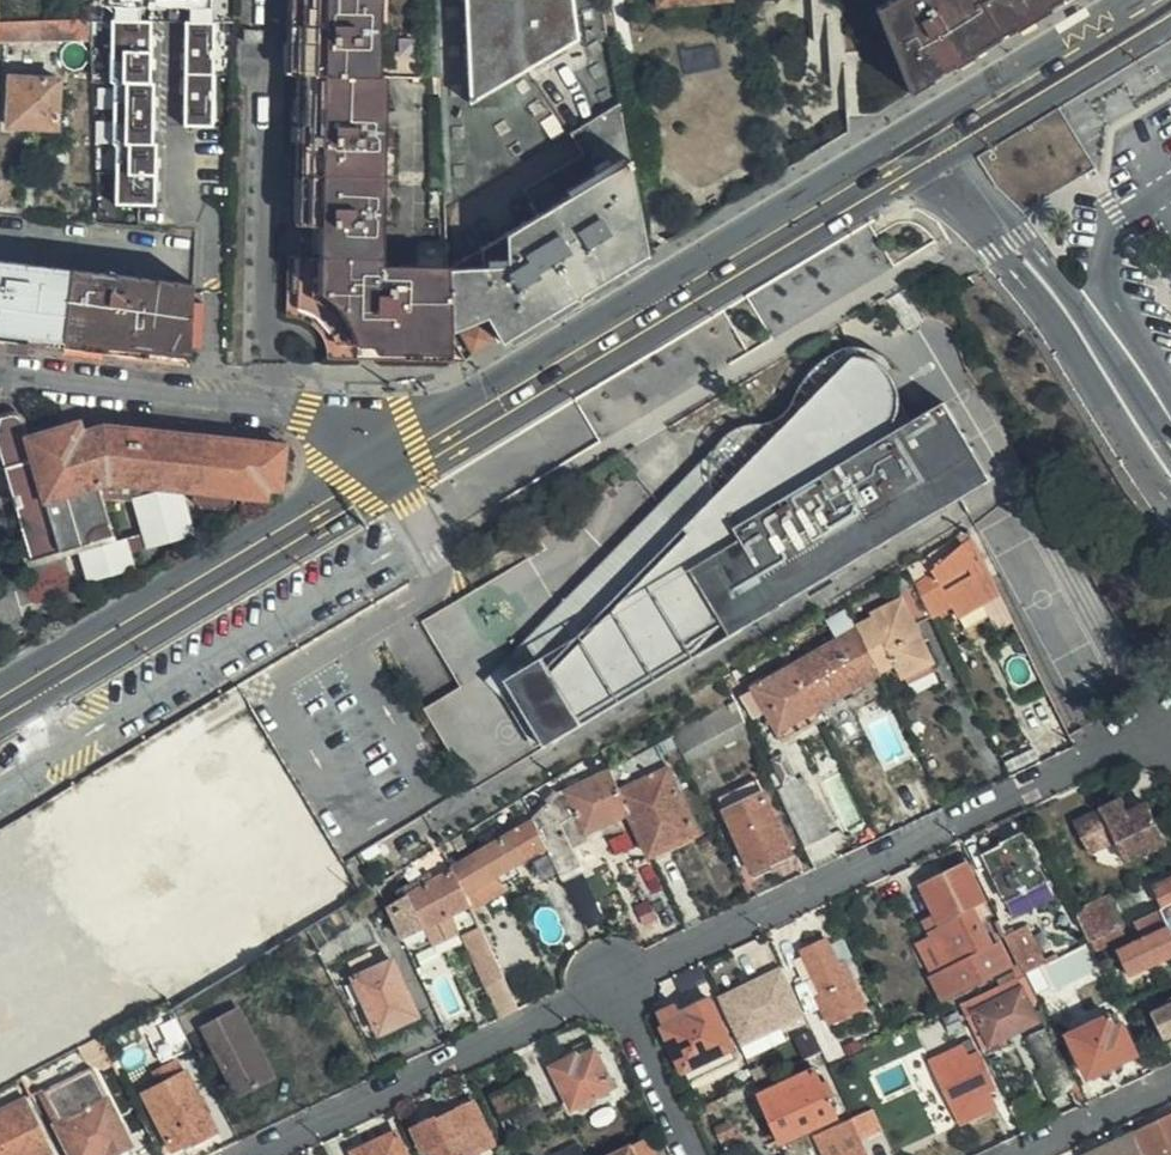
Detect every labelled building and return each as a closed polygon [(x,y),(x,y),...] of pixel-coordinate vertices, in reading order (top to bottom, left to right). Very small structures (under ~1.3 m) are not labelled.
[(156,18),(156,7),(136,7),(136,0),(108,0),(108,19),(156,18)] [(435,0),(291,0),(288,317),(303,320),(314,328),(323,339),(327,358),(464,359),(451,332),(448,270),(435,0)] [(567,0),(467,0),(470,107),(569,42),(567,0)] [(1066,0),(892,0),(876,9),(910,95),(1015,30),(1066,0)] [(157,38),(156,18),(108,19),(109,41),(157,38)] [(75,34),(74,20),(44,21),(39,21),(39,37),(75,34)] [(40,40),(39,37),(39,21),(0,22),(0,41),(40,40)] [(264,40),(263,27),(247,28),(247,40),(264,40)] [(219,87),(219,51),(164,49),(163,93),(167,93),(167,100),(188,101),(188,94),(192,94),(193,85),(219,87)] [(56,128),(59,79),(9,77),(7,126),(56,128)] [(645,255),(619,104),(595,119),(603,174),(537,214),(448,270),(451,332),(486,317),(500,342),(601,281),(645,255)] [(524,190),(537,214),(603,174),(595,119),(571,135),(582,153),(524,190)] [(104,203),(132,206),(133,188),(103,185),(104,203)] [(97,202),(95,222),(130,225),(132,206),(104,203),(97,202)] [(188,362),(192,284),(0,262),(0,339),(188,362)] [(489,342),(479,325),(461,335),(472,352),(489,342)] [(880,375),(889,370),(886,367),(873,356),(857,351),(842,351),(830,355),(815,366),(804,378),(794,396),(791,405),(785,413),(779,419),(764,424),(744,427),(732,433),(722,442),(714,453),(711,463),(710,472),(710,483),(712,492),(714,497),(684,530),(674,521),(574,632),(564,623),(532,646),(544,666),(513,698),(538,740),(543,748),(728,638),(720,626),(769,597),(777,609),(985,486),(938,407),(899,430),(887,437),(870,408),(874,406),(876,405),(879,402),(881,400),(884,395),(885,388),(883,380),(880,375)] [(899,430),(881,400),(879,402),(876,405),(874,406),(870,408),(887,437),(899,430)] [(279,488),(284,446),(201,437),(107,426),(81,432),(78,423),(27,437),(22,424),(12,417),(0,419),(0,459),(30,559),(111,535),(96,487),(96,485),(110,481),(170,487),(181,488),(186,489),(198,505),(226,508),(242,495),(248,495),(263,497),(267,498),(267,487),(279,488)] [(714,453),(722,442),(484,681),(505,698),(532,744),(538,740),(513,698),(544,666),(532,646),(564,623),(574,632),(674,521),(684,530),(714,497),(712,492),(710,483),(710,472),(711,463),(714,453)] [(96,485),(96,487),(151,494),(170,487),(110,481),(96,485)] [(194,532),(181,488),(170,487),(151,494),(131,500),(141,534),(146,547),(194,532)] [(263,497),(248,495),(243,516),(261,506),(263,497)] [(960,540),(960,547),(973,535),(972,533),(966,537),(960,540)] [(130,553),(146,547),(141,534),(126,538),(130,553)] [(920,592),(933,619),(953,608),(960,620),(1002,594),(973,535),(960,547),(932,571),(932,573),(917,584),(920,592)] [(135,567),(130,553),(126,538),(78,552),(87,581),(135,567)] [(859,630),(882,676),(897,668),(905,681),(936,665),(917,626),(933,619),(920,592),(872,614),(875,619),(857,626),(859,630)] [(769,597),(720,626),(728,638),(777,609),(769,597)] [(859,630),(795,668),(796,671),(819,708),(820,710),(865,685),(882,676),(859,630)] [(796,671),(795,668),(777,678),(741,698),(755,718),(767,711),(780,731),(777,732),(782,742),(824,719),(820,710),(819,708),(796,671)] [(1153,677),(1159,687),(1160,686),(1170,681),(1170,669),(1153,677)] [(741,698),(735,702),(745,723),(755,718),(741,698)] [(735,702),(673,736),(673,738),(686,766),(750,734),(745,723),(735,702)] [(612,771),(632,813),(652,857),(699,835),(656,747),(612,770),(612,771)] [(551,854),(563,878),(582,869),(574,850),(591,842),(586,834),(632,813),(612,771),(558,796),(535,820),(535,821),(548,848),(551,854)] [(719,800),(754,874),(792,856),(758,782),(719,800)] [(807,785),(780,798),(806,850),(833,837),(807,785)] [(1148,804),(1139,807),(1128,813),(1123,803),(1121,800),(1075,823),(1090,855),(1118,843),(1129,864),(1168,845),(1148,804)] [(1128,813),(1139,807),(1123,803),(1128,813)] [(535,821),(453,868),(469,900),(472,907),(475,912),(510,890),(507,885),(501,876),(518,866),(548,848),(535,821)] [(986,857),(1009,904),(1050,886),(1025,838),(986,857)] [(1105,868),(1124,861),(1118,844),(1098,852),(1105,868)] [(442,848),(410,867),(417,880),(422,887),(453,868),(442,848)] [(545,885),(563,878),(551,854),(534,862),(545,885)] [(925,923),(934,940),(948,968),(930,977),(942,1001),(982,981),(1012,966),(1001,944),(991,947),(972,909),(986,901),(968,865),(922,888),(939,917),(925,923)] [(501,876),(507,885),(523,876),(518,866),(501,876)] [(402,900),(387,909),(403,942),(425,931),(433,947),(460,934),(452,918),(472,907),(469,900),(453,868),(422,887),(402,900)] [(1163,909),(1170,905),(1170,879),(1154,887),(1163,909)] [(422,887),(417,880),(398,891),(402,900),(422,887)] [(1050,886),(1009,904),(1014,916),(1055,895),(1050,886)] [(87,1020),(156,982),(106,887),(0,943),(0,1065),(87,1020)] [(1110,898),(1077,915),(1090,943),(1090,944),(1122,928),(1110,898)] [(1134,923),(1143,939),(1118,952),(1130,978),(1170,959),(1170,932),(1170,929),(1170,905),(1163,909),(1134,923)] [(368,923),(336,939),(340,948),(369,924),(368,923)] [(369,924),(340,948),(346,959),(379,945),(369,924)] [(1008,937),(1027,974),(1046,965),(1027,927),(1008,937)] [(1122,928),(1090,944),(1095,954),(1127,939),(1122,928)] [(483,930),(465,938),(474,959),(492,949),(483,930)] [(336,939),(321,947),(327,960),(340,948),(336,939)] [(842,972),(826,940),(802,950),(824,995),(818,999),(833,1027),(869,1011),(848,970),(842,972)] [(948,968),(934,940),(917,948),(930,977),(948,968)] [(315,950),(322,963),(324,962),(327,960),(321,947),(315,950)] [(340,948),(327,960),(330,967),(346,959),(340,948)] [(502,1021),(521,1012),(492,949),(474,959),(502,1021)] [(356,980),(382,1035),(420,1017),(395,962),(356,980)] [(783,970),(739,991),(741,996),(785,975),(783,970)] [(739,991),(719,1000),(736,1039),(801,1008),(785,975),(741,996),(739,991)] [(1017,979),(960,1006),(965,1017),(975,1013),(1022,990),(1017,979)] [(1039,1022),(1022,990),(975,1013),(992,1045),(1039,1022)] [(230,992),(178,1019),(177,1019),(180,1023),(187,1036),(201,1029),(238,1009),(234,1000),(230,992)] [(138,1019),(167,1003),(164,997),(135,1012),(138,1019)] [(1150,1009),(1153,1015),(1170,1007),(1170,998),(1150,1009)] [(658,1015),(684,1073),(734,1050),(712,1000),(683,1014),(678,1007),(658,1015)] [(1153,1015),(1164,1040),(1170,1037),(1170,1007),(1153,1015)] [(274,1077),(238,1009),(201,1029),(237,1096),(274,1077)] [(975,1013),(965,1017),(981,1049),(992,1045),(975,1013)] [(1089,1078),(1136,1055),(1118,1015),(1070,1036),(1089,1078)] [(180,1023),(177,1019),(147,1033),(149,1041),(160,1064),(193,1050),(187,1036),(180,1023)] [(831,1064),(847,1057),(839,1038),(823,1045),(831,1064)] [(100,1039),(80,1049),(85,1062),(95,1067),(110,1059),(100,1039)] [(972,1044),(963,1048),(969,1059),(978,1055),(972,1044)] [(969,1059),(963,1048),(955,1052),(978,1098),(996,1090),(978,1055),(969,1059)] [(734,1050),(684,1073),(689,1084),(739,1061),(734,1050)] [(553,1069),(573,1111),(615,1091),(597,1052),(579,1061),(577,1056),(553,1069)] [(104,1071),(114,1065),(110,1059),(95,1067),(104,1071)] [(149,1074),(156,1087),(182,1074),(175,1059),(149,1074)] [(45,1091),(63,1124),(56,1127),(71,1154),(104,1154),(105,1154),(106,1154),(113,1154),(132,1146),(92,1069),(91,1069),(45,1091)] [(781,1143),(839,1118),(818,1071),(761,1097),(781,1143)] [(182,1074),(156,1087),(142,1094),(172,1152),(189,1143),(190,1147),(217,1132),(186,1072),(182,1074)] [(495,1098),(505,1117),(537,1102),(540,1101),(530,1081),(495,1098)] [(63,1124),(45,1091),(37,1095),(56,1127),(63,1124)] [(725,1099),(707,1107),(710,1115),(728,1106),(725,1099)] [(24,1101),(21,1102),(0,1113),(0,1115),(19,1154),(43,1154),(50,1151),(24,1101)] [(537,1102),(505,1117),(500,1120),(509,1138),(546,1120),(537,1102)] [(499,1146),(477,1103),(437,1122),(436,1118),(413,1129),(427,1154),(429,1154),(433,1153),(434,1154),(481,1154),(499,1146)] [(0,1115),(0,1154),(19,1154),(0,1115)] [(1136,1133),(1146,1154),(1170,1154),(1170,1117),(1136,1133)] [(739,1137),(732,1121),(715,1128),(722,1144),(739,1137)] [(847,1122),(812,1138),(820,1154),(862,1154),(847,1122)] [(1136,1133),(1088,1154),(1146,1154),(1136,1133)] [(397,1134),(354,1154),(407,1154),(397,1134)] [(633,1150),(635,1154),(654,1154),(648,1143),(633,1150)]
